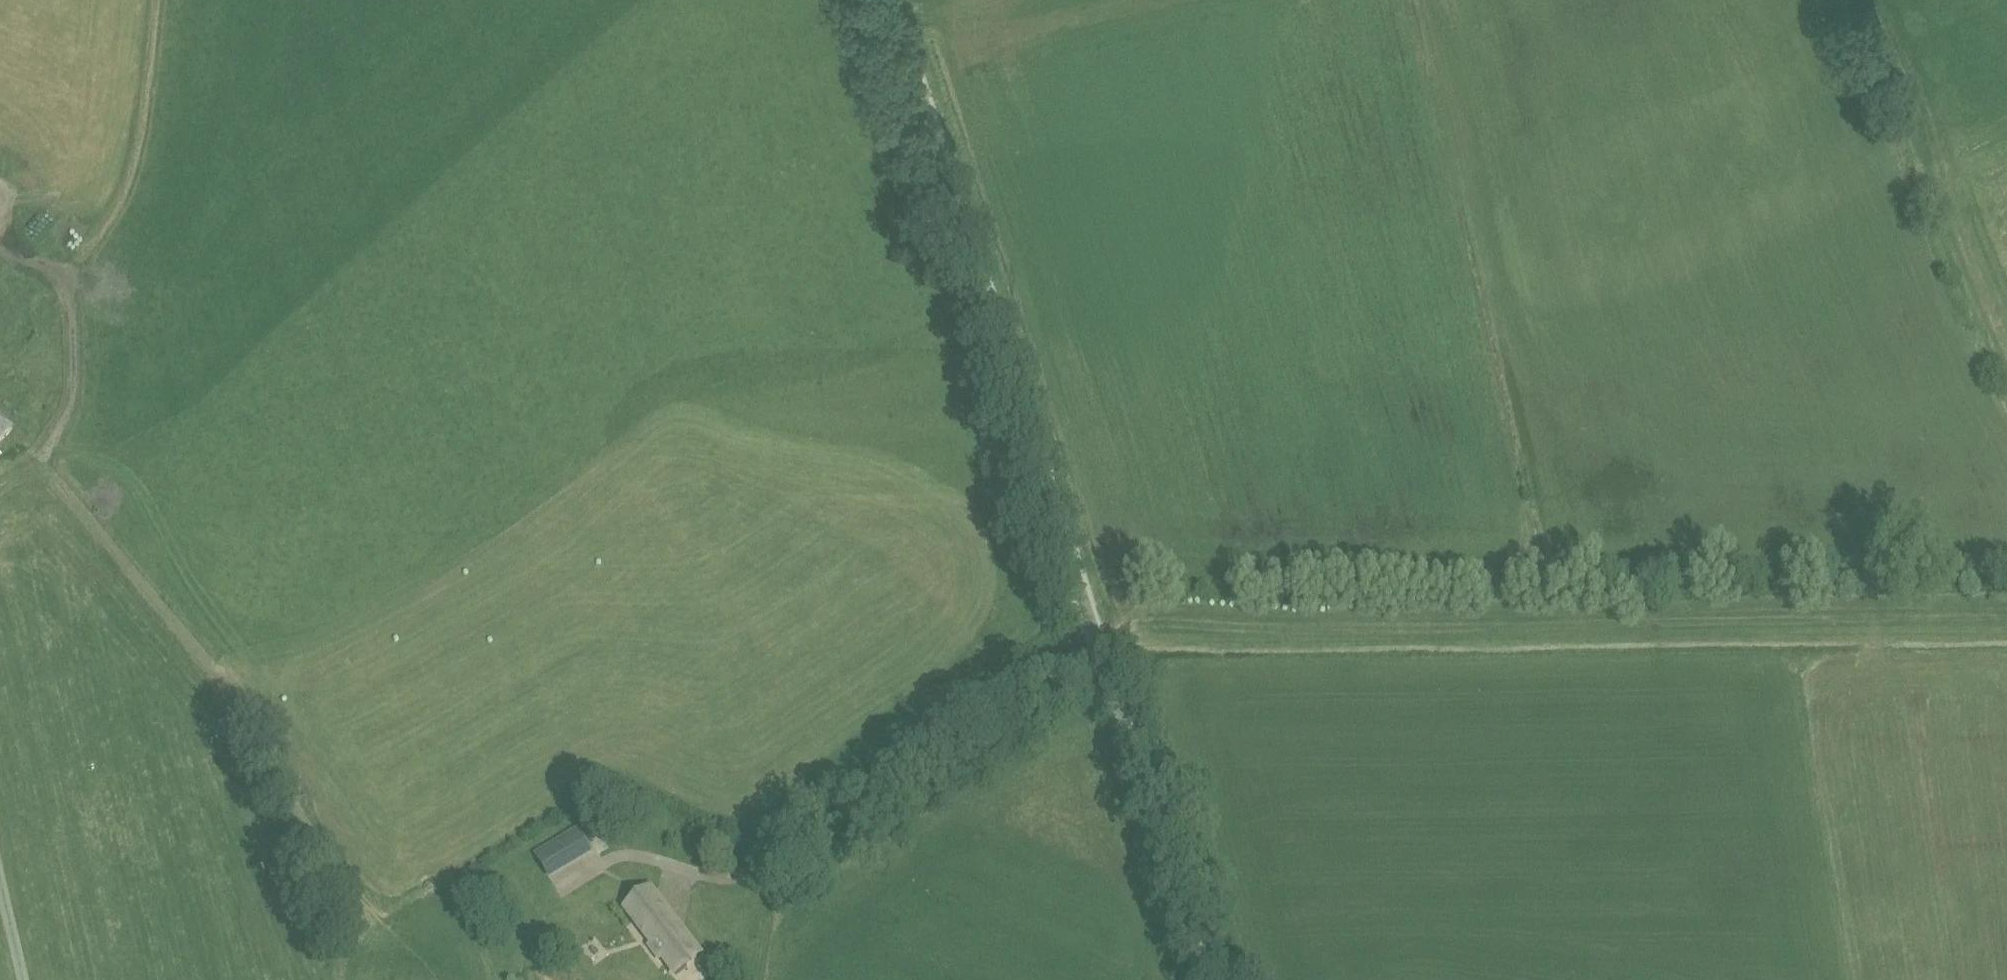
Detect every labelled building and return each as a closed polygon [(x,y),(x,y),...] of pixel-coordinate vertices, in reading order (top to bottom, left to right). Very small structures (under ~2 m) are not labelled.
[(11,430),(0,419),(0,441),(11,430)] [(566,862),(555,843),(536,854),(547,873),(566,862)] [(663,957),(676,974),(702,955),(650,888),(625,906),(635,919),(638,917),(648,929),(644,932),(652,943),(649,945),(660,960),(663,957)]
